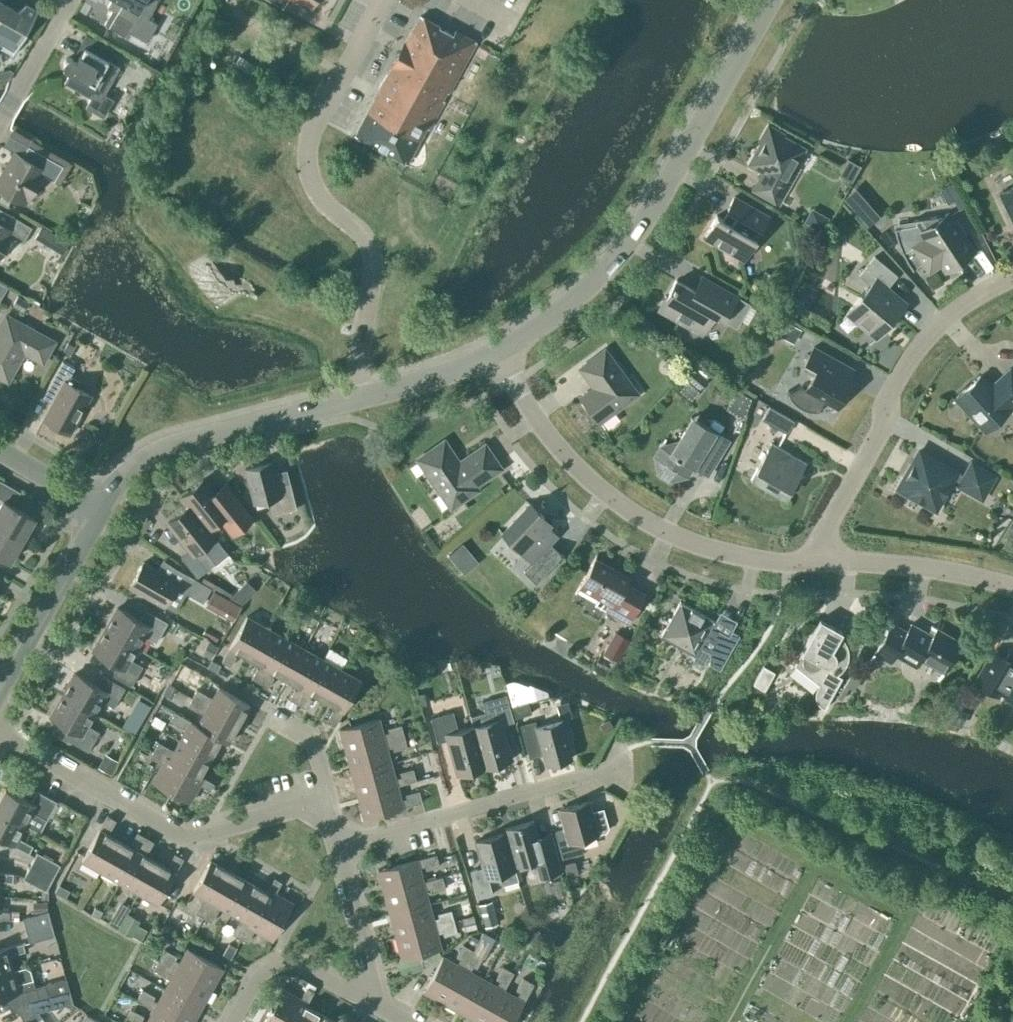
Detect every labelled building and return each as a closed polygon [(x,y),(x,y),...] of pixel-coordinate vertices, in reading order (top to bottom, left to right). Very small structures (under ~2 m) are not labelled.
[(107,6),(112,9),(104,24),(126,36),(130,30),(147,40),(156,23),(148,18),(158,0),(111,0),(107,6)] [(0,1),(0,48),(12,55),(37,10),(26,3),(17,10),(0,1)] [(439,27),(440,25),(421,15),(411,33),(406,46),(399,59),(388,73),(379,88),(382,89),(378,96),(377,96),(355,135),(407,163),(426,127),(429,128),(476,41),(455,30),(452,35),(439,27)] [(91,97),(86,106),(103,116),(113,99),(104,94),(120,67),(108,60),(114,49),(103,43),(97,54),(84,47),(77,60),(73,58),(69,57),(65,58),(63,62),(64,66),(67,68),(70,71),(64,82),(91,97)] [(762,142),(751,161),(751,164),(764,171),(754,189),(780,203),(799,169),(794,166),(804,148),(782,136),(784,133),(768,124),(759,140),(762,142)] [(28,145),(22,156),(14,151),(0,175),(0,190),(3,192),(0,198),(0,200),(8,205),(12,197),(22,203),(40,172),(54,180),(63,165),(28,145)] [(1012,221),(1012,186),(999,193),(1012,221)] [(846,200),(872,228),(882,218),(856,190),(846,200)] [(726,220),(717,215),(704,237),(743,259),(756,237),(754,236),(759,227),(761,228),(768,215),(734,196),(727,209),(731,211),(726,220)] [(828,217),(811,207),(804,220),(821,230),(828,217)] [(9,234),(23,242),(31,226),(0,208),(0,249),(9,234)] [(906,259),(912,269),(923,262),(928,270),(924,272),(925,273),(948,258),(953,265),(974,251),(963,233),(964,232),(956,220),(954,221),(948,212),(945,215),(913,219),(913,221),(893,224),(894,227),(896,236),(899,245),(902,253),(906,259)] [(69,241),(40,225),(34,237),(48,245),(50,242),(64,250),(69,241)] [(840,321),(841,321),(848,314),(875,336),(869,344),(870,345),(905,302),(887,287),(898,275),(874,256),(859,275),(870,284),(840,321)] [(736,326),(749,303),(708,280),(700,293),(676,280),(660,308),(688,323),(688,327),(696,331),(699,330),(702,331),(713,313),(723,319),(736,326)] [(29,301),(18,295),(12,305),(23,311),(29,301)] [(54,341),(6,315),(0,326),(0,376),(8,381),(23,354),(41,364),(54,341)] [(802,328),(779,316),(771,330),(794,343),(802,328)] [(837,408),(852,381),(848,379),(854,368),(814,346),(805,362),(816,369),(805,389),(800,386),(788,392),(790,396),(792,400),(796,404),(800,407),(806,409),(812,411),(818,410),(824,400),(837,408)] [(599,421),(637,393),(605,349),(580,367),(594,387),(581,396),(599,421)] [(69,433),(90,394),(66,381),(75,366),(63,360),(47,390),(57,395),(44,419),(69,433)] [(980,375),(956,397),(986,430),(1010,408),(1009,407),(1012,404),(1012,374),(1010,370),(991,387),(980,375)] [(730,412),(744,419),(753,401),(739,394),(730,412)] [(794,420),(769,406),(762,418),(787,432),(794,420)] [(670,480),(687,476),(693,466),(707,474),(728,438),(692,417),(678,441),(661,446),(655,456),(659,473),(670,480)] [(501,471),(502,470),(483,443),(482,443),(484,446),(459,463),(445,442),(447,440),(447,439),(416,460),(417,461),(419,460),(451,506),(477,489),(474,485),(499,468),(501,471)] [(750,478),(786,499),(806,462),(771,442),(750,478)] [(964,476),(957,472),(919,450),(903,478),(902,477),(896,488),(907,494),(908,493),(935,509),(951,481),(982,498),(995,475),(972,462),(964,476)] [(273,514),(296,508),(290,483),(278,486),(271,461),(245,468),(254,503),(269,499),(273,514)] [(181,496),(188,505),(208,529),(220,519),(232,534),(250,520),(234,500),(225,507),(202,479),(181,496)] [(0,505),(0,526),(22,539),(35,517),(12,505),(20,491),(0,480),(0,498),(3,500),(0,505)] [(536,582),(562,554),(550,543),(557,535),(548,526),(551,522),(530,503),(502,533),(533,561),(523,571),(536,582)] [(229,554),(208,529),(188,505),(168,521),(191,549),(181,557),(197,577),(214,564),(215,565),(229,554)] [(22,539),(0,526),(0,555),(10,561),(22,539)] [(627,583),(630,578),(594,558),(579,586),(609,603),(606,610),(629,623),(645,594),(627,583)] [(164,605),(178,581),(144,562),(130,585),(164,605)] [(203,602),(211,588),(187,574),(179,588),(203,602)] [(213,608),(221,594),(214,590),(206,604),(213,608)] [(712,626),(715,621),(680,601),(660,636),(695,656),(700,647),(709,652),(709,663),(719,669),(739,634),(732,630),(729,635),(712,626)] [(105,628),(136,646),(149,625),(161,632),(167,622),(146,610),(140,619),(118,607),(105,628)] [(248,657),(266,627),(247,616),(222,661),(230,666),(236,656),(234,655),(237,651),(248,657)] [(840,636),(842,631),(820,619),(794,665),(819,684),(816,689),(815,695),(816,701),(820,705),(824,708),(842,677),(837,674),(843,669),(847,662),(849,654),(847,647),(844,641),(840,636)] [(944,672),(961,642),(932,625),(927,632),(911,623),(906,630),(891,622),(874,652),(891,662),(895,654),(916,666),(920,659),(944,672)] [(260,682),(285,637),(266,627),(248,657),(261,664),(259,669),(257,668),(252,677),(260,682)] [(136,646),(105,628),(93,650),(115,663),(109,673),(131,685),(142,665),(130,658),(136,646)] [(617,662),(629,640),(614,632),(602,653),(617,662)] [(286,679),(304,648),(285,637),(260,682),(268,687),(273,677),(272,676),(274,672),(286,679)] [(205,653),(212,657),(217,646),(210,642),(205,653)] [(298,703),(323,659),(304,648),(286,679),(299,685),(296,690),(295,689),(289,699),(298,703)] [(1012,697),(1012,663),(1012,665),(1005,661),(1006,658),(993,650),(975,681),(988,689),(991,684),(998,689),(1012,697)] [(207,666),(216,671),(220,664),(211,659),(207,666)] [(324,700),(342,669),(323,659),(298,703),(306,708),(311,698),(309,697),(312,693),(324,700)] [(764,690),(775,672),(764,665),(753,684),(764,690)] [(361,680),(342,669),(324,700),(336,707),(334,711),(332,710),(327,720),(336,724),(361,680)] [(158,699),(170,676),(160,670),(148,694),(158,699)] [(63,694),(94,712),(106,691),(119,698),(125,688),(103,675),(97,685),(75,672),(63,694)] [(548,691),(514,680),(505,682),(515,717),(531,713),(528,701),(549,696),(548,691)] [(197,689),(192,697),(239,723),(249,704),(219,686),(212,698),(197,689)] [(94,712),(63,694),(50,716),(72,728),(66,738),(88,751),(99,731),(87,724),(94,712)] [(472,726),(484,767),(510,760),(500,725),(514,721),(506,694),(482,701),(485,713),(471,717),(470,714),(469,714),(472,726)] [(203,714),(198,724),(228,742),(239,723),(192,697),(188,705),(203,714)] [(180,740),(210,757),(221,738),(198,724),(175,711),(170,720),(186,729),(180,740)] [(484,767),(472,726),(458,730),(453,711),(430,717),(437,742),(449,739),(459,774),(484,767)] [(124,726),(134,732),(142,718),(132,712),(124,726)] [(346,751),(404,735),(401,724),(387,728),(388,732),(383,734),(378,718),(340,728),(346,751)] [(546,764),(572,757),(561,719),(537,726),(535,720),(520,724),(529,758),(543,754),(546,764)] [(346,751),(352,773),(391,762),(387,747),(392,746),(393,750),(407,746),(404,735),(346,751)] [(154,749),(185,767),(200,775),(210,757),(180,740),(174,750),(158,742),(154,749)] [(153,781),(171,791),(185,767),(154,749),(150,756),(163,763),(153,781)] [(118,760),(105,752),(97,766),(111,774),(118,760)] [(358,795),(416,779),(413,768),(399,772),(400,776),(395,777),(391,762),(352,773),(358,795)] [(200,775),(185,767),(171,791),(189,802),(199,783),(210,790),(214,783),(200,775)] [(397,785),(358,795),(364,817),(422,802),(419,790),(405,794),(406,798),(400,799),(397,785)] [(5,787),(0,797),(0,811),(25,825),(40,832),(57,801),(37,790),(31,801),(5,787)] [(580,839),(596,835),(586,801),(561,808),(566,827),(554,831),(562,858),(584,852),(580,839)] [(25,825),(0,811),(0,837),(29,853),(33,845),(18,837),(25,825)] [(82,859),(101,870),(118,840),(106,833),(109,829),(110,829),(116,820),(107,815),(82,859)] [(505,833),(514,866),(541,858),(546,874),(560,870),(553,843),(541,847),(533,820),(505,828),(506,833),(505,833)] [(101,870),(120,881),(145,837),(137,832),(132,842),(133,842),(131,847),(118,840),(101,870)] [(518,880),(514,866),(505,833),(504,833),(475,841),(482,867),(470,871),(478,898),(492,893),(488,877),(497,875),(499,882),(503,884),(518,880)] [(120,881),(139,892),(156,861),(144,854),(146,850),(148,851),(153,841),(145,837),(120,881)] [(805,862),(755,838),(740,852),(742,848),(717,872),(709,888),(717,896),(707,906),(691,937),(686,942),(667,980),(650,996),(645,1006),(655,1017),(660,1021),(710,1021),(719,1014),(724,1004),(739,990),(798,869),(805,862)] [(37,852),(29,866),(52,879),(60,864),(37,852)] [(168,868),(156,861),(139,892),(158,903),(175,872),(183,858),(175,853),(169,863),(171,864),(168,868)] [(384,891),(423,881),(419,866),(424,865),(426,869),(439,865),(436,854),(378,869),(384,891)] [(203,917),(229,870),(210,860),(193,890),(204,896),(195,912),(203,917)] [(46,890),(52,879),(29,866),(23,878),(46,890)] [(231,912),(248,881),(229,870),(203,917),(211,921),(220,906),(231,912)] [(13,881),(13,873),(0,872),(0,880),(13,881)] [(390,914),(429,904),(425,888),(430,887),(432,891),(445,887),(442,876),(423,881),(384,891),(390,914)] [(767,993),(794,1004),(801,1011),(799,1018),(795,1021),(838,1021),(856,977),(872,961),(887,925),(852,891),(817,877),(796,928),(823,939),(831,947),(822,956),(788,942),(767,993)] [(281,882),(274,878),(266,891),(258,906),(283,921),(293,903),(275,893),(281,882)] [(240,938),(258,906),(266,891),(248,881),(231,912),(241,918),(233,933),(240,938)] [(498,923),(492,900),(478,903),(484,927),(498,923)] [(112,927),(143,941),(149,927),(130,918),(134,909),(122,904),(112,927)] [(390,914),(396,936),(454,921),(451,909),(437,913),(439,917),(433,919),(429,904),(390,914)] [(283,921),(258,906),(240,938),(247,942),(254,929),(273,939),(283,921)] [(9,919),(10,911),(0,910),(0,918),(9,919)] [(25,930),(51,923),(48,910),(22,917),(25,930)] [(454,921),(396,936),(402,959),(441,948),(436,932),(442,931),(443,935),(457,931),(454,921)] [(51,923),(25,930),(29,942),(55,935),(51,923)] [(13,969),(9,955),(25,951),(23,942),(0,949),(0,973),(13,969)] [(862,1021),(947,1021),(969,976),(898,943),(862,1021)] [(444,1002),(473,950),(463,944),(456,956),(460,958),(457,964),(443,956),(423,991),(444,1002)] [(164,949),(159,958),(211,988),(223,967),(188,948),(180,962),(174,959),(177,955),(164,949)] [(444,1002),(464,1013),(483,978),(469,971),(472,965),(476,967),(483,955),(473,950),(444,1002)] [(173,975),(165,988),(200,1008),(211,988),(159,958),(153,969),(165,976),(167,972),(173,975)] [(0,973),(0,997),(7,995),(14,1010),(38,999),(69,990),(66,978),(35,986),(30,969),(25,966),(13,969),(0,973)] [(480,1021),(485,1021),(513,972),(503,966),(496,978),(500,980),(497,986),(483,978),(464,1013),(480,1021)] [(485,1021),(512,1021),(533,983),(523,977),(516,989),(520,991),(517,997),(503,989),(485,1021)] [(282,988),(272,1006),(297,1020),(306,1005),(314,991),(307,987),(300,998),(282,988)] [(200,1008),(165,988),(158,1002),(152,999),(155,995),(142,989),(137,999),(154,1009),(178,1021),(192,1021),(200,1008)] [(69,990),(38,999),(14,1010),(20,1021),(36,1021),(42,1017),(38,1012),(73,1003),(69,990)] [(297,1020),(296,1021),(320,1021),(324,1015),(306,1005),(297,1020)] [(297,1020),(272,1006),(263,1021),(296,1021),(297,1020)] [(154,1009),(147,1021),(141,1019),(144,1015),(131,1009),(125,1019),(131,1021),(178,1021),(154,1009)] [(774,1011),(763,1021),(785,1021),(774,1011)] [(97,1020),(86,1014),(81,1021),(96,1021),(97,1020)]
